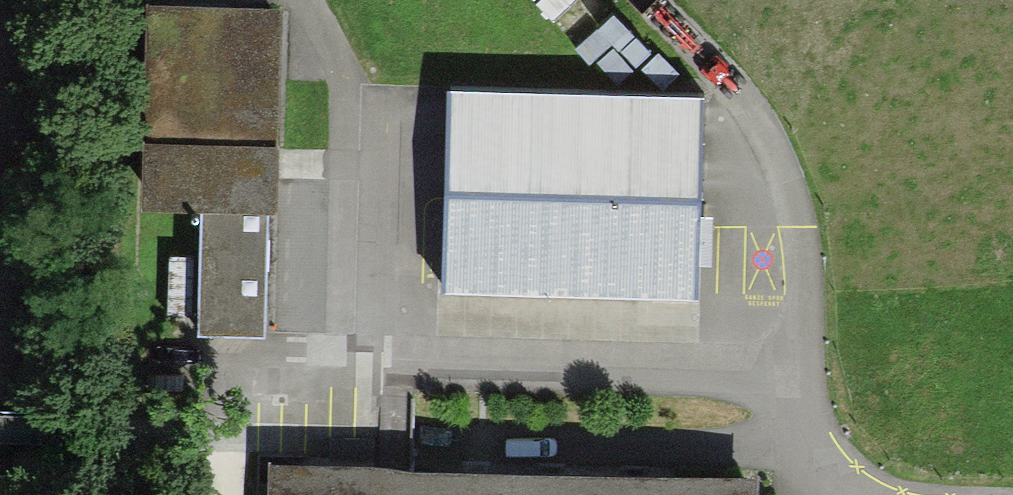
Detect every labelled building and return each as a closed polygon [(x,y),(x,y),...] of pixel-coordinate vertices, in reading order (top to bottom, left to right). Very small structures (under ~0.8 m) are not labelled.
[(157,308),(287,309),(289,0),(159,0),(157,308)] [(673,87),(452,81),(446,280),(668,286),(673,87)]
